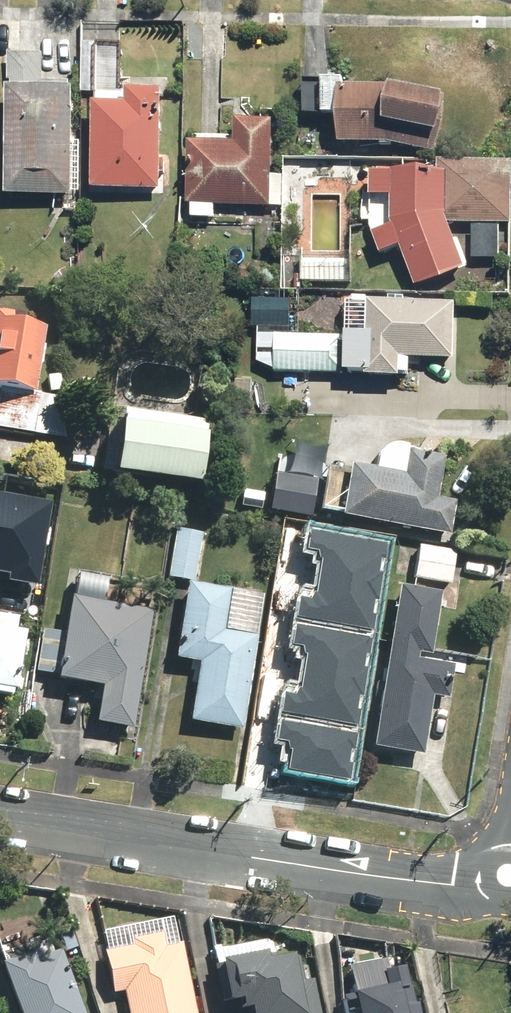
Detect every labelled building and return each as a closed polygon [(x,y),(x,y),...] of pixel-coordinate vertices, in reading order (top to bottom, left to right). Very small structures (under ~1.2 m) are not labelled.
[(8,90),(1,90),(0,199),(69,199),(69,91),(67,91),(67,83),(41,83),(41,55),(9,55),(8,83),(8,90)] [(329,120),(333,149),(384,149),(431,156),(439,130),(442,101),(384,92),(333,92),(329,120)] [(86,107),(86,193),(158,193),(158,93),(121,93),(121,107),(86,107)] [(231,146),(183,146),(183,209),(269,210),(268,209),(280,209),(280,178),(269,178),(269,122),(231,122),(231,146)] [(387,227),(411,289),(436,283),(461,270),(445,226),(508,226),(507,162),(433,163),(433,175),(411,172),(387,176),(387,177),(366,177),(366,200),(386,201),(387,227)] [(251,297),(251,325),(289,325),(290,298),(251,297)] [(272,336),(271,374),(361,376),(361,381),(396,382),(396,377),(406,377),(407,362),(451,363),(452,306),(362,305),(362,314),(343,313),(343,337),(272,336)] [(31,397),(41,331),(6,326),(8,317),(0,316),(0,392),(31,397)] [(108,430),(102,482),(189,493),(197,425),(110,414),(108,430)] [(409,474),(353,465),(344,515),(457,533),(463,499),(444,496),(451,454),(413,448),(409,474)] [(319,477),(278,471),(273,508),(313,514),(319,477)] [(0,482),(0,564),(35,570),(49,491),(0,482)] [(389,543),(312,529),(308,548),(324,551),(319,575),(381,586),(389,543)] [(194,586),(201,536),(171,532),(164,582),(194,586)] [(416,548),(411,582),(448,587),(453,552),(416,548)] [(381,586),(319,575),(315,601),(303,598),(299,617),(373,630),(381,586)] [(431,658),(441,591),(397,585),(374,744),(425,752),(433,695),(448,697),(454,662),(431,658)] [(226,592),(180,586),(171,663),(193,665),(185,728),(240,735),(251,639),(221,636),(226,592)] [(145,613),(64,603),(60,635),(38,633),(33,675),(54,677),(54,683),(96,688),(91,728),(130,733),(145,613)] [(19,633),(13,632),(15,621),(0,619),(0,698),(11,699),(19,633)] [(374,636),(297,622),(294,642),(309,645),(305,669),(366,680),(374,636)] [(366,680),(305,669),(300,694),(288,692),(285,711),(358,724),(366,680)] [(357,731),(281,718),(277,740),(294,743),(290,768),(349,779),(357,731)] [(130,941),(132,950),(100,957),(101,962),(108,998),(120,995),(124,1012),(196,1012),(181,945),(164,949),(161,935),(130,941)] [(237,961),(212,965),(219,1007),(232,1005),(233,1012),(318,1012),(313,980),(301,982),(298,958),(273,962),(272,955),(237,961)] [(0,966),(0,970),(14,1012),(79,1012),(62,960),(30,970),(26,957),(0,966)] [(408,965),(387,969),(390,985),(348,994),(352,1012),(418,1012),(408,965)]
